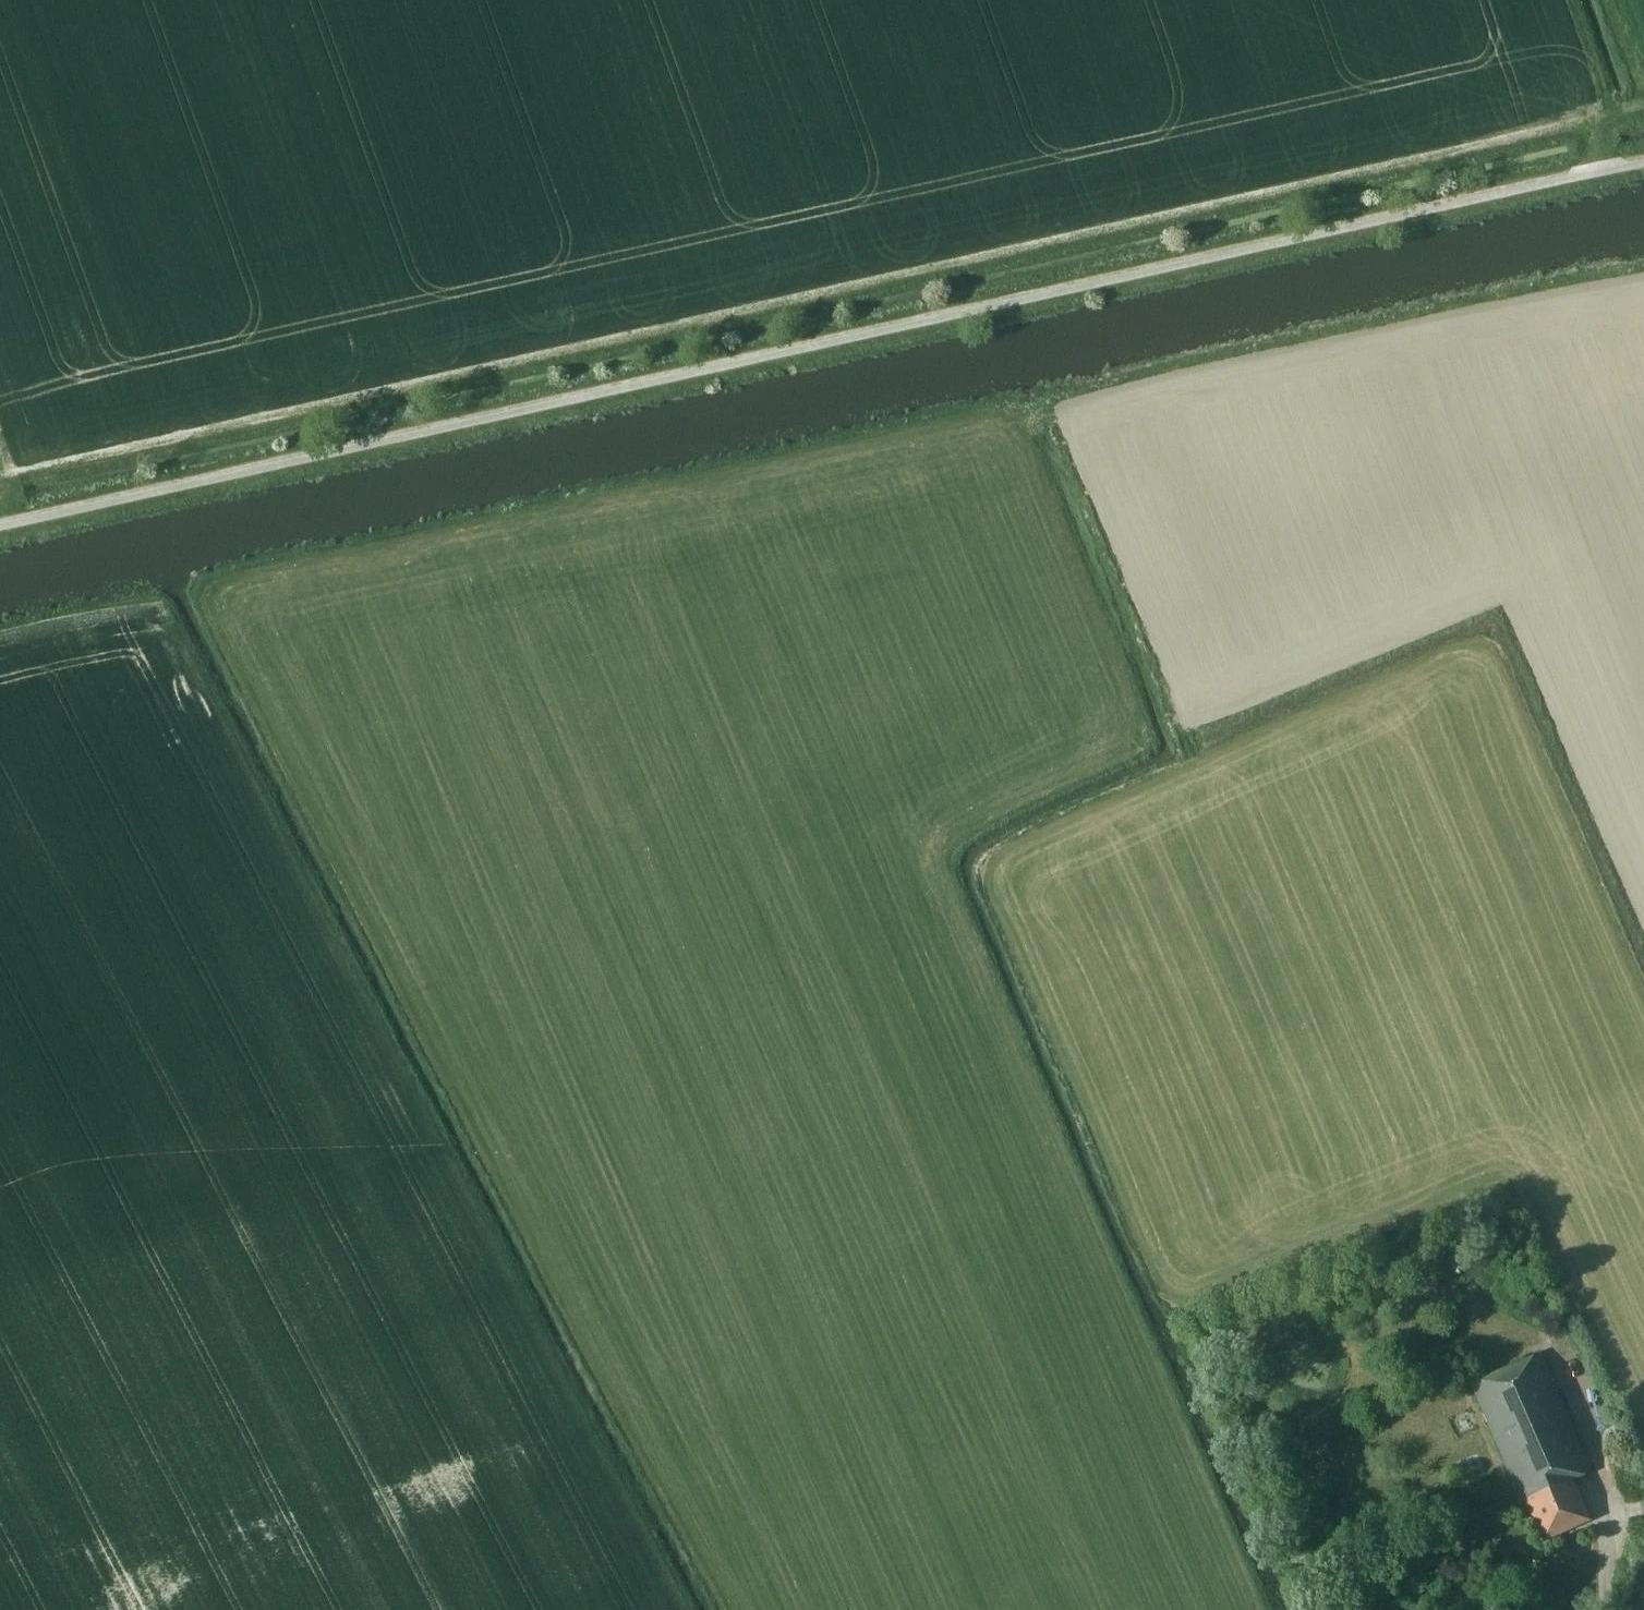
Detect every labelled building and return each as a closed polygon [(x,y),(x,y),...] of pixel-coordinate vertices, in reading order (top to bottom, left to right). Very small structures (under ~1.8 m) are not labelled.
[(1590,1520),(1572,1479),(1591,1471),(1542,1355),(1470,1385),(1515,1486),(1505,1490),(1512,1506),(1526,1500),(1543,1540),(1590,1520)]
